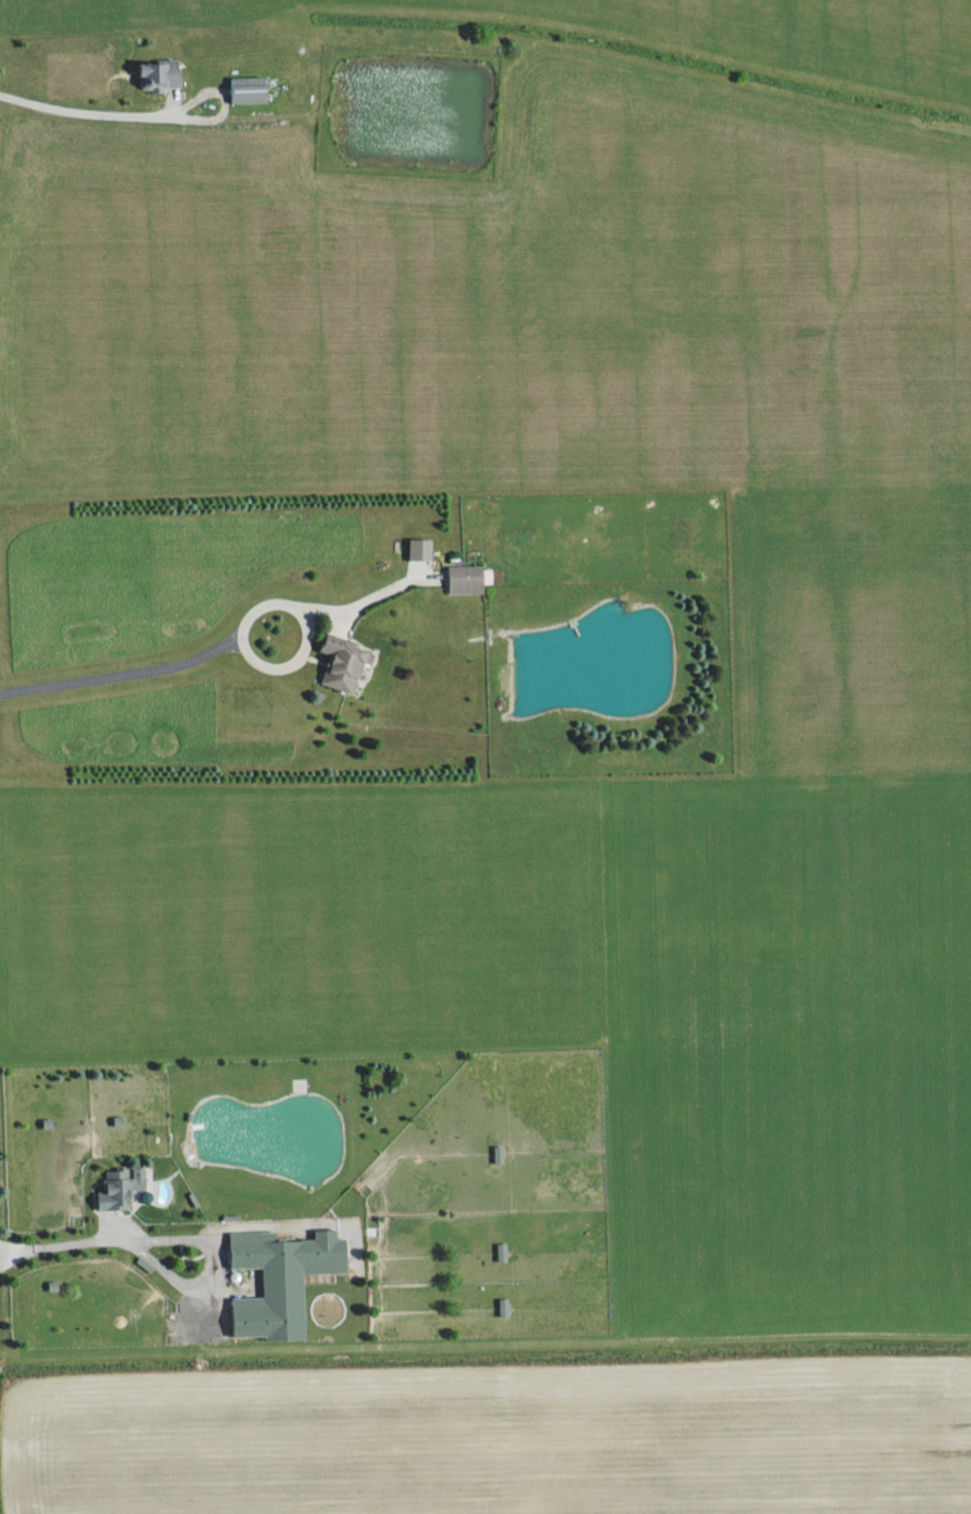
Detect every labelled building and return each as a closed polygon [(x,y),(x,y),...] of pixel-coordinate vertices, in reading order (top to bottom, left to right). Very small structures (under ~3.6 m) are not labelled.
[(159,91),(159,87),(177,86),(176,61),(138,62),(138,91),(159,91)] [(263,103),(262,77),(226,78),(227,103),(263,103)] [(429,540),(407,539),(406,560),(428,561),(429,540)] [(446,595),(481,593),(480,584),(488,583),(488,570),(480,570),(480,565),(445,567),(446,595)] [(317,684),(351,694),(361,660),(365,661),(369,647),(323,634),(318,652),(326,654),(317,684)] [(500,1147),(490,1147),(491,1165),(501,1165),(500,1147)] [(95,1211),(128,1210),(128,1192),(143,1191),(142,1168),(127,1169),(127,1170),(101,1171),(102,1193),(95,1193),(95,1211)] [(302,1341),(301,1275),(344,1274),(344,1239),(334,1240),(334,1231),(312,1231),(312,1241),(273,1241),(273,1232),(227,1233),(227,1269),(259,1269),(260,1298),(229,1299),(230,1338),(263,1337),(263,1342),(302,1341)]
